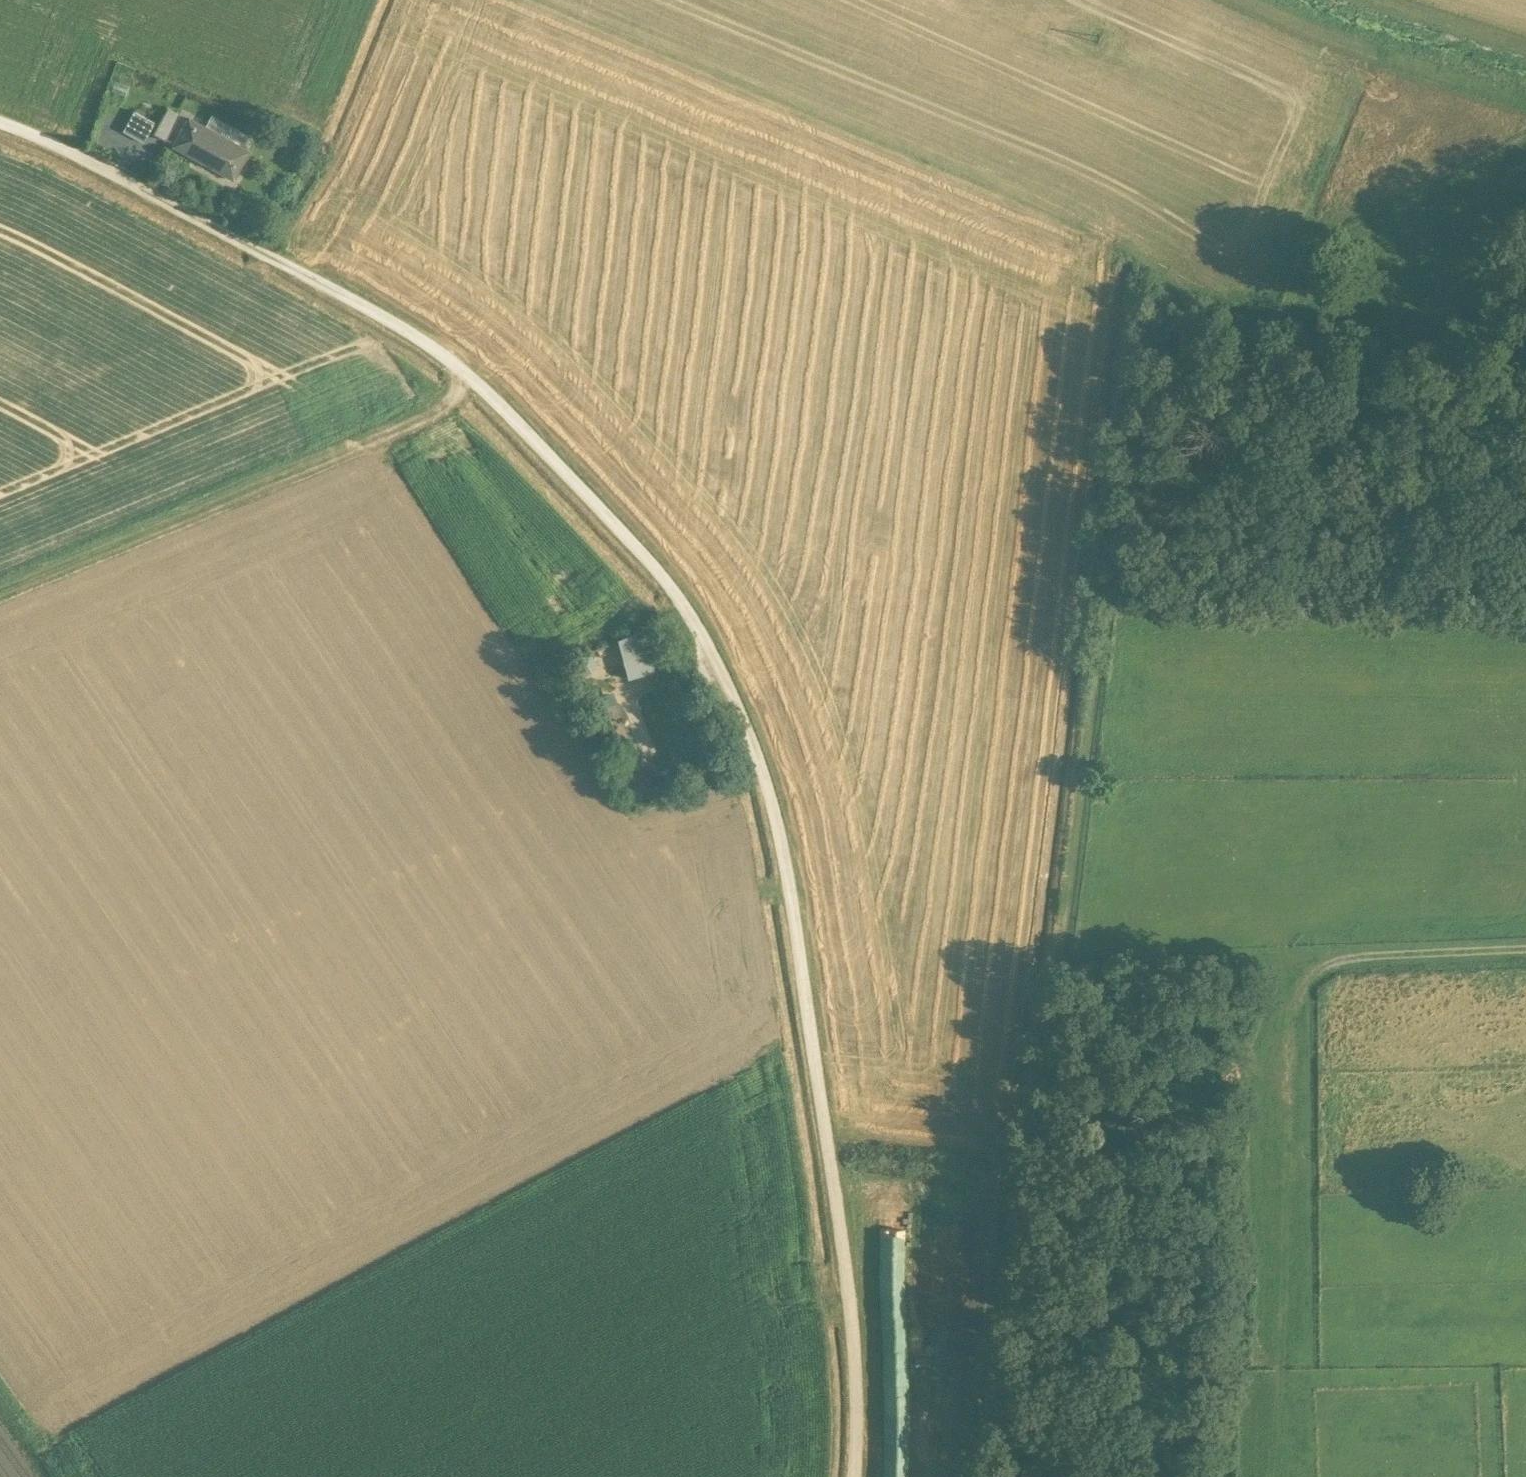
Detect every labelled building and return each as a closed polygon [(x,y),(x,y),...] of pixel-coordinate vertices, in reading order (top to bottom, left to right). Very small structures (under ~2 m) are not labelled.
[(169,137),(178,111),(166,106),(156,133),(169,137)] [(154,122),(134,111),(123,131),(143,142),(154,122)] [(232,141),(189,117),(174,143),(217,167),(232,141)] [(654,668),(643,628),(617,638),(627,675),(654,668)]
